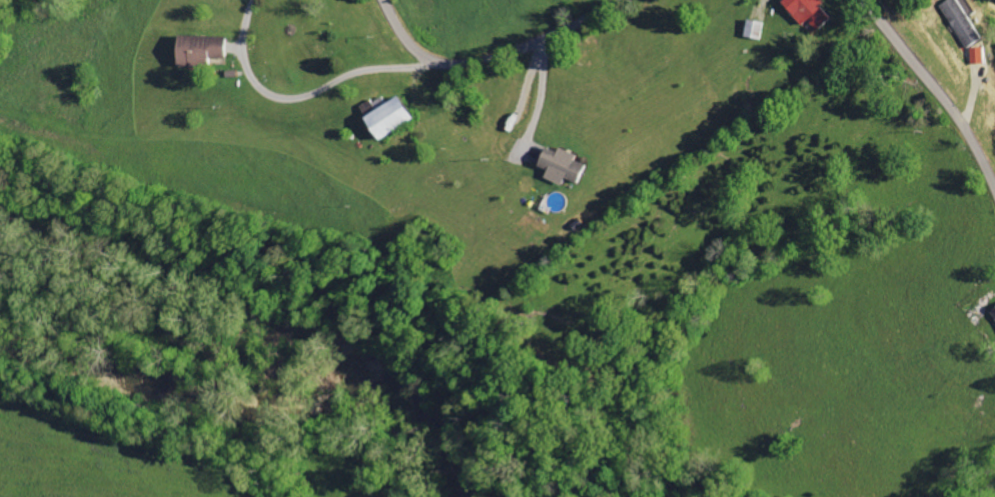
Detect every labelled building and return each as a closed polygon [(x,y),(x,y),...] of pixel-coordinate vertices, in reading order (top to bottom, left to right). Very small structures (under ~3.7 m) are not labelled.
[(817,7),(821,3),(818,0),(780,0),(778,3),(799,25),(804,20),(814,31),(827,18),(817,7)] [(965,48),(982,38),(968,16),(975,12),(968,0),(948,0),(939,5),(965,48)] [(223,59),(224,37),(174,36),(173,65),(206,67),(206,58),(223,59)] [(986,47),(970,47),(970,64),(986,64),(986,47)] [(359,116),(371,140),(408,123),(397,98),(359,116)] [(545,148),(537,165),(575,184),(584,167),(545,148)]
